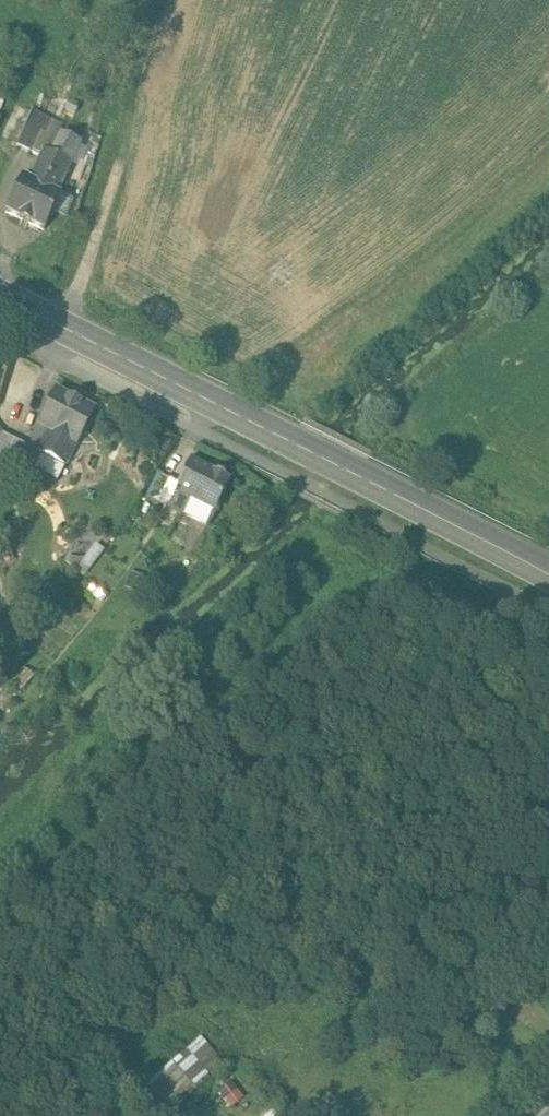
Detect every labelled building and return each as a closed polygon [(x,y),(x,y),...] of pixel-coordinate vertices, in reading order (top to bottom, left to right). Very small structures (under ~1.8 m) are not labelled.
[(47,143),(30,180),(25,177),(7,212),(33,226),(43,231),(61,196),(56,194),(80,148),(59,137),(56,143),(47,143)] [(54,392),(19,463),(57,482),(94,413),(54,392)] [(0,429),(0,461),(15,468),(27,445),(4,433),(0,429)] [(179,485),(169,506),(209,525),(230,481),(191,461),(179,485)] [(169,506),(179,485),(158,475),(146,499),(158,505),(169,506)] [(61,555),(58,560),(82,577),(102,550),(95,545),(86,557),(61,555)] [(142,578),(131,574),(126,587),(137,591),(142,578)] [(33,675),(24,669),(17,679),(25,685),(33,675)] [(48,671),(42,678),(50,684),(56,676),(48,671)] [(171,1110),(224,1060),(202,1037),(149,1086),(171,1110)]
